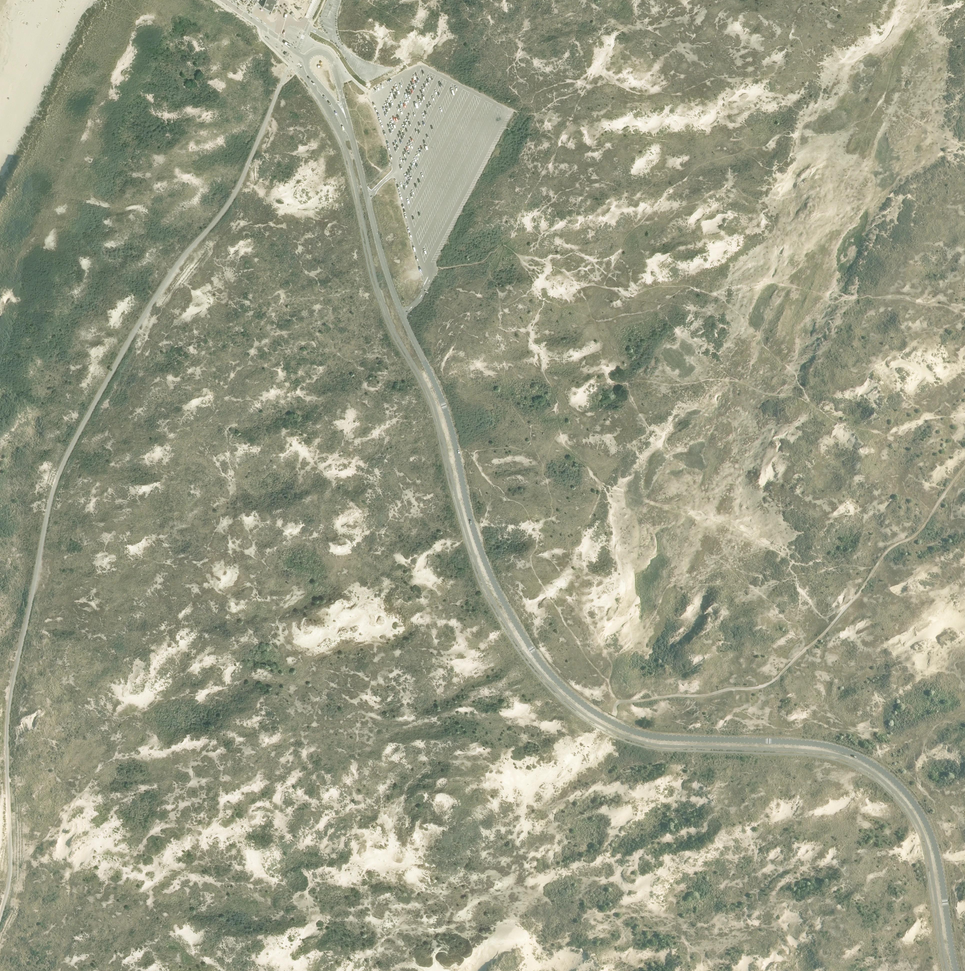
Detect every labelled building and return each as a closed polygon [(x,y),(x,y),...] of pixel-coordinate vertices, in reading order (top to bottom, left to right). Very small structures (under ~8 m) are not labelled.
[(266,8),(270,10),(274,3),(275,4),(277,0),(270,0),(266,8)]
